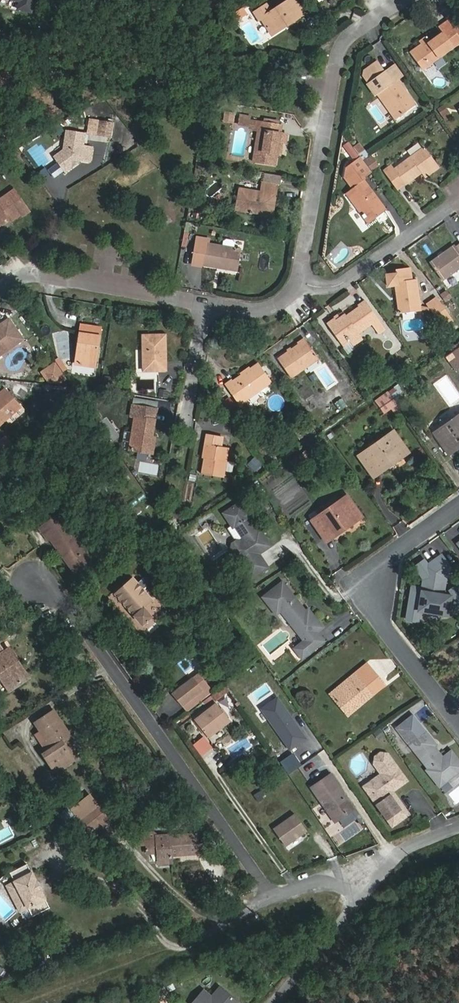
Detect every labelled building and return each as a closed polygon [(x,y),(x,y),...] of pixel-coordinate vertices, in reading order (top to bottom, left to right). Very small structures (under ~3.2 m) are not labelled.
[(22,2),(21,9),(33,13),(37,0),(14,0),(22,2)] [(298,18),(304,14),(295,0),(288,0),(286,1),(298,18)] [(340,4),(337,0),(334,0),(328,4),(332,10),(340,4)] [(289,24),(298,18),(286,1),(271,11),(267,4),(254,12),(260,20),(261,19),(270,32),(287,21),(289,24)] [(272,35),(289,24),(287,21),(270,32),(272,35)] [(412,54),(423,69),(458,43),(458,38),(447,21),(440,27),(443,31),(429,41),(412,54)] [(410,51),(412,54),(429,41),(426,36),(419,41),(421,44),(410,51)] [(364,87),(372,99),(378,95),(394,119),(415,104),(398,81),(391,86),(382,74),(381,75),(374,65),(361,74),(359,79),(364,87)] [(392,67),(382,74),(391,86),(398,81),(401,79),(392,67)] [(437,110),(446,121),(453,115),(443,104),(437,110)] [(281,126),(262,121),(260,130),(266,131),(262,152),(255,151),(253,160),(274,165),(276,155),(279,155),(282,143),(285,143),(286,134),(279,133),(281,126)] [(113,126),(100,124),(98,139),(111,141),(113,126)] [(64,152),(54,158),(64,174),(71,170),(72,166),(74,165),(78,166),(80,164),(89,165),(92,151),(83,149),(85,137),(67,134),(64,152)] [(359,142),(353,146),(362,159),(368,155),(359,142)] [(401,180),(404,184),(421,171),(424,176),(438,167),(424,148),(396,168),(392,163),(383,168),(395,185),(401,180)] [(362,178),(371,171),(362,160),(361,158),(347,168),(344,188),(347,192),(368,222),(385,210),(364,180),(362,178)] [(54,162),(44,168),(47,174),(57,168),(54,162)] [(44,168),(35,174),(38,179),(47,174),(44,168)] [(270,194),(274,195),(276,186),(263,183),(261,192),(239,188),(235,209),(257,212),(258,208),(267,210),(270,194)] [(9,221),(10,222),(19,215),(28,208),(14,189),(0,199),(0,227),(9,221)] [(271,215),(274,195),(270,194),(267,210),(258,208),(257,212),(271,215)] [(28,208),(19,215),(22,218),(31,211),(28,208)] [(216,263),(237,267),(240,249),(206,243),(206,240),(195,238),(191,263),(202,265),(216,267),(216,263)] [(441,280),(458,268),(458,246),(455,248),(454,246),(444,253),(442,250),(437,254),(439,257),(430,263),(441,280)] [(420,309),(420,306),(417,279),(412,280),(411,269),(396,271),(396,273),(386,274),(387,285),(396,284),(400,312),(420,309)] [(440,294),(445,302),(452,298),(447,290),(440,294)] [(427,303),(429,306),(437,300),(435,297),(427,303)] [(429,306),(432,310),(444,327),(452,322),(437,300),(429,306)] [(357,333),(371,323),(377,319),(366,302),(360,307),(341,320),(338,316),(327,323),(342,346),(349,340),(358,335),(357,333)] [(21,339),(9,320),(0,327),(0,354),(21,339)] [(84,346),(80,364),(94,366),(99,329),(81,326),(78,345),(84,346)] [(358,334),(358,335),(349,340),(353,346),(362,340),(358,334)] [(143,370),(166,370),(165,336),(143,336),(143,370)] [(291,378),(319,359),(304,338),(297,343),(299,346),(278,360),(291,378)] [(76,363),(80,364),(84,346),(78,345),(76,363)] [(53,377),(39,356),(32,361),(47,382),(53,377)] [(239,406),(271,382),(258,364),(249,370),(248,367),(239,373),(241,376),(233,382),(231,379),(224,385),(239,406)] [(402,392),(397,385),(387,392),(396,405),(402,401),(398,395),(402,392)] [(22,409),(4,388),(0,392),(0,395),(0,396),(0,424),(6,419),(8,421),(22,409)] [(159,389),(158,396),(167,398),(168,391),(159,389)] [(220,403),(231,410),(236,403),(225,395),(220,403)] [(342,398),(334,403),(340,412),(348,407),(342,398)] [(59,414),(67,407),(62,401),(55,408),(59,414)] [(152,436),(157,410),(132,405),(130,418),(135,418),(129,450),(153,455),(156,437),(152,436)] [(392,417),(401,411),(396,405),(388,411),(392,417)] [(433,435),(445,451),(458,441),(458,416),(433,435)] [(395,458),(397,460),(407,453),(393,432),(359,457),(371,474),(395,458)] [(202,473),(223,477),(227,448),(220,447),(222,437),(206,434),(202,459),(205,459),(202,473)] [(0,441),(0,451),(5,457),(14,448),(4,437),(0,441)] [(458,446),(458,441),(445,451),(448,454),(458,446)] [(304,464),(299,455),(288,463),(294,471),(304,464)] [(373,477),(397,460),(395,458),(371,474),(373,477)] [(250,462),(254,471),(262,467),(258,459),(250,462)] [(228,461),(225,474),(231,475),(233,462),(228,461)] [(348,522),(350,524),(360,517),(346,498),(312,522),(323,539),(348,522)] [(239,503),(223,513),(231,526),(227,528),(236,541),(232,543),(231,547),(251,578),(267,567),(258,553),(270,545),(259,528),(257,529),(249,517),(244,510),(239,503)] [(89,561),(76,541),(58,515),(40,528),(49,541),(51,540),(74,571),(89,561)] [(325,542),(350,524),(348,522),(323,539),(325,542)] [(81,538),(76,541),(89,561),(94,557),(81,538)] [(449,577),(454,573),(441,556),(428,565),(424,561),(415,567),(424,579),(422,588),(412,587),(407,620),(418,621),(420,610),(451,615),(453,597),(446,595),(449,577)] [(143,609),(151,601),(133,580),(116,595),(142,624),(150,617),(143,609)] [(282,582),(262,597),(276,614),(280,611),(285,607),(295,619),(290,623),(304,641),(316,632),(322,627),(308,609),(305,611),(282,582)] [(285,607),(280,611),(290,623),(295,619),(285,607)] [(304,641),(294,649),(298,653),(308,644),(313,650),(324,641),(316,632),(304,641)] [(308,644),(298,653),(302,658),(313,650),(308,644)] [(29,677),(9,649),(4,652),(0,646),(0,677),(9,690),(29,677)] [(331,695),(367,666),(365,664),(330,693),(331,695)] [(371,694),(366,687),(377,678),(367,666),(356,675),(331,695),(347,714),(371,694)] [(193,679),(208,698),(213,693),(198,674),(193,679)] [(377,678),(366,687),(371,694),(382,685),(377,678)] [(182,705),(202,690),(193,679),(174,694),(182,705)] [(216,700),(227,692),(224,687),(212,696),(216,700)] [(202,690),(182,705),(188,713),(208,698),(202,690)] [(306,740),(277,698),(261,709),(290,751),(306,740)] [(208,737),(229,720),(217,704),(195,720),(208,737)] [(63,741),(67,738),(69,737),(53,712),(36,723),(46,739),(51,747),(45,750),(42,752),(55,771),(74,758),(63,741)] [(412,714),(403,720),(411,730),(419,724),(412,714)] [(425,729),(418,735),(422,740),(429,734),(425,729)] [(445,781),(458,771),(458,761),(451,751),(443,757),(434,745),(436,744),(429,734),(422,740),(418,735),(409,741),(428,768),(426,769),(433,778),(439,773),(445,781)] [(78,756),(67,738),(63,741),(74,758),(78,756)] [(40,743),(45,750),(51,747),(46,739),(40,743)] [(374,786),(367,791),(386,818),(400,808),(388,793),(392,790),(401,783),(397,778),(402,774),(396,766),(393,768),(391,765),(392,759),(387,753),(380,752),(375,756),(374,763),(381,773),(370,781),(374,786)] [(300,765),(293,755),(281,762),(288,773),(300,765)] [(439,773),(433,778),(439,786),(445,781),(439,773)] [(402,774),(397,778),(401,783),(406,780),(402,774)] [(334,821),(352,809),(330,776),(312,788),(334,821)] [(363,786),(367,791),(374,786),(370,781),(363,786)] [(408,813),(392,790),(388,793),(400,808),(386,818),(392,825),(408,813)] [(75,824),(98,807),(89,795),(71,809),(68,806),(57,816),(72,827),(74,825),(75,824)] [(25,809),(10,798),(6,804),(22,814),(25,809)] [(110,822),(98,807),(75,824),(74,825),(83,836),(100,823),(103,827),(110,822)] [(285,845),(306,830),(295,814),(273,829),(285,845)] [(157,862),(172,861),(171,855),(170,841),(171,841),(171,836),(158,837),(153,834),(138,835),(139,846),(147,845),(147,854),(156,854),(157,862)] [(196,834),(171,836),(171,841),(170,841),(171,855),(198,854),(197,844),(196,834)] [(205,844),(197,844),(198,854),(198,856),(206,855),(205,844)] [(37,881),(28,863),(2,876),(21,911),(23,915),(30,917),(50,906),(46,898),(41,888),(38,889),(35,882),(37,881)] [(189,1000),(229,986),(223,967),(182,982),(189,1000)]
